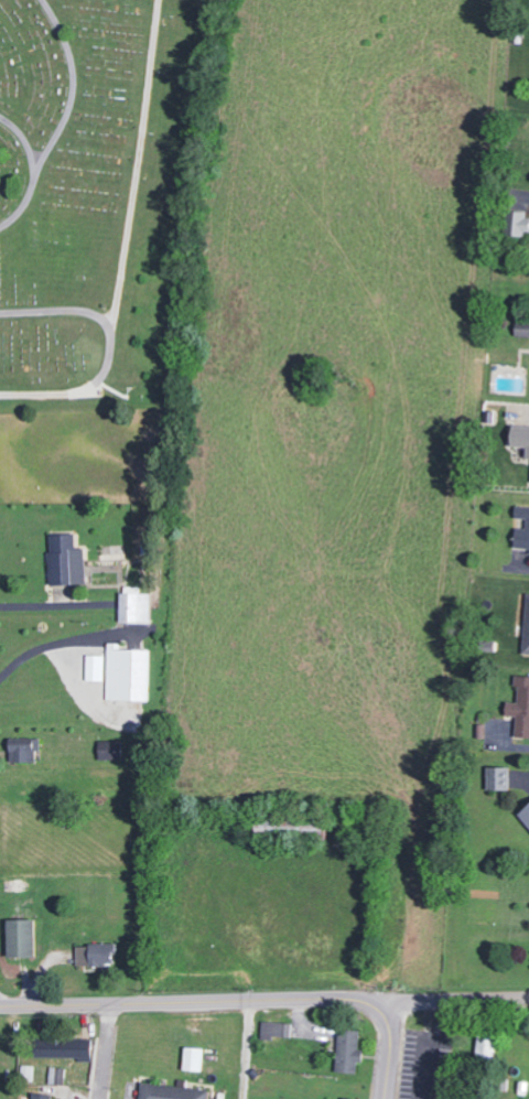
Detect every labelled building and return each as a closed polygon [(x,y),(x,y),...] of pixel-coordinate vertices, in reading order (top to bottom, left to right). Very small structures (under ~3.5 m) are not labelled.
[(528,234),(528,210),(505,209),(505,233),(528,234)] [(514,425),(513,445),(528,446),(528,457),(528,426),(514,425)] [(515,547),(528,548),(528,506),(518,505),(517,517),(528,518),(527,528),(517,527),(515,547)] [(87,583),(86,547),(77,548),(76,532),(50,533),(52,584),(87,583)] [(122,622),(151,623),(152,593),(142,593),(142,586),(123,586),(122,622)] [(110,642),(108,700),(149,701),(151,649),(122,648),(122,643),(110,642)] [(88,680),(106,681),(106,655),(89,654),(88,680)] [(519,675),(518,701),(509,701),(508,715),(518,716),(517,737),(528,738),(528,675),(519,675)] [(36,762),(37,750),(41,750),(41,737),(11,737),(11,761),(36,762)] [(101,741),(101,760),(124,759),(124,741),(101,741)] [(512,766),(489,766),(489,789),(511,790),(512,766)] [(528,824),(528,807),(521,813),(528,824)] [(292,825),(261,826),(262,840),(330,839),(329,818),(292,819),(292,825)] [(9,956),(37,957),(37,919),(9,919),(9,956)] [(77,944),(78,966),(116,965),(116,943),(77,944)] [(263,1038),(293,1039),(293,1023),(263,1022),(263,1038)] [(362,1030),(340,1029),(338,1072),(359,1073),(359,1061),(364,1061),(365,1050),(361,1050),(362,1030)] [(479,1033),(478,1058),(496,1059),(497,1033),(479,1033)] [(37,1057),(93,1059),(94,1039),(37,1037),(37,1057)] [(186,1070),(204,1071),(205,1048),(187,1047),(186,1070)] [(66,1085),(66,1067),(52,1067),(51,1085),(66,1085)] [(211,1090),(143,1082),(142,1098),(210,1098),(211,1090)]
